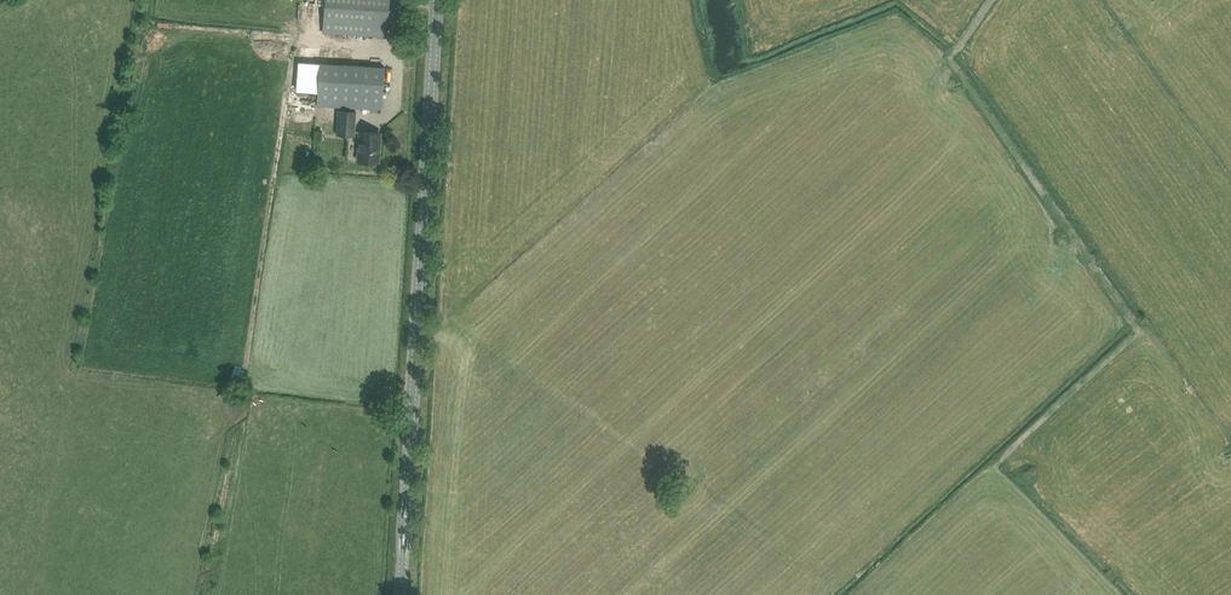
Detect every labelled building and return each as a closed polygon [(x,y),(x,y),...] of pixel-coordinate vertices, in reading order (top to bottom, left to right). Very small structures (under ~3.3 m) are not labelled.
[(323,32),(387,36),(389,0),(325,0),(323,32)] [(385,67),(373,66),(320,62),(317,104),(382,108),(385,67)] [(357,111),(338,109),(336,134),(355,135),(357,111)] [(378,132),(366,131),(360,131),(358,160),(378,161),(379,149),(377,149),(378,132)]
